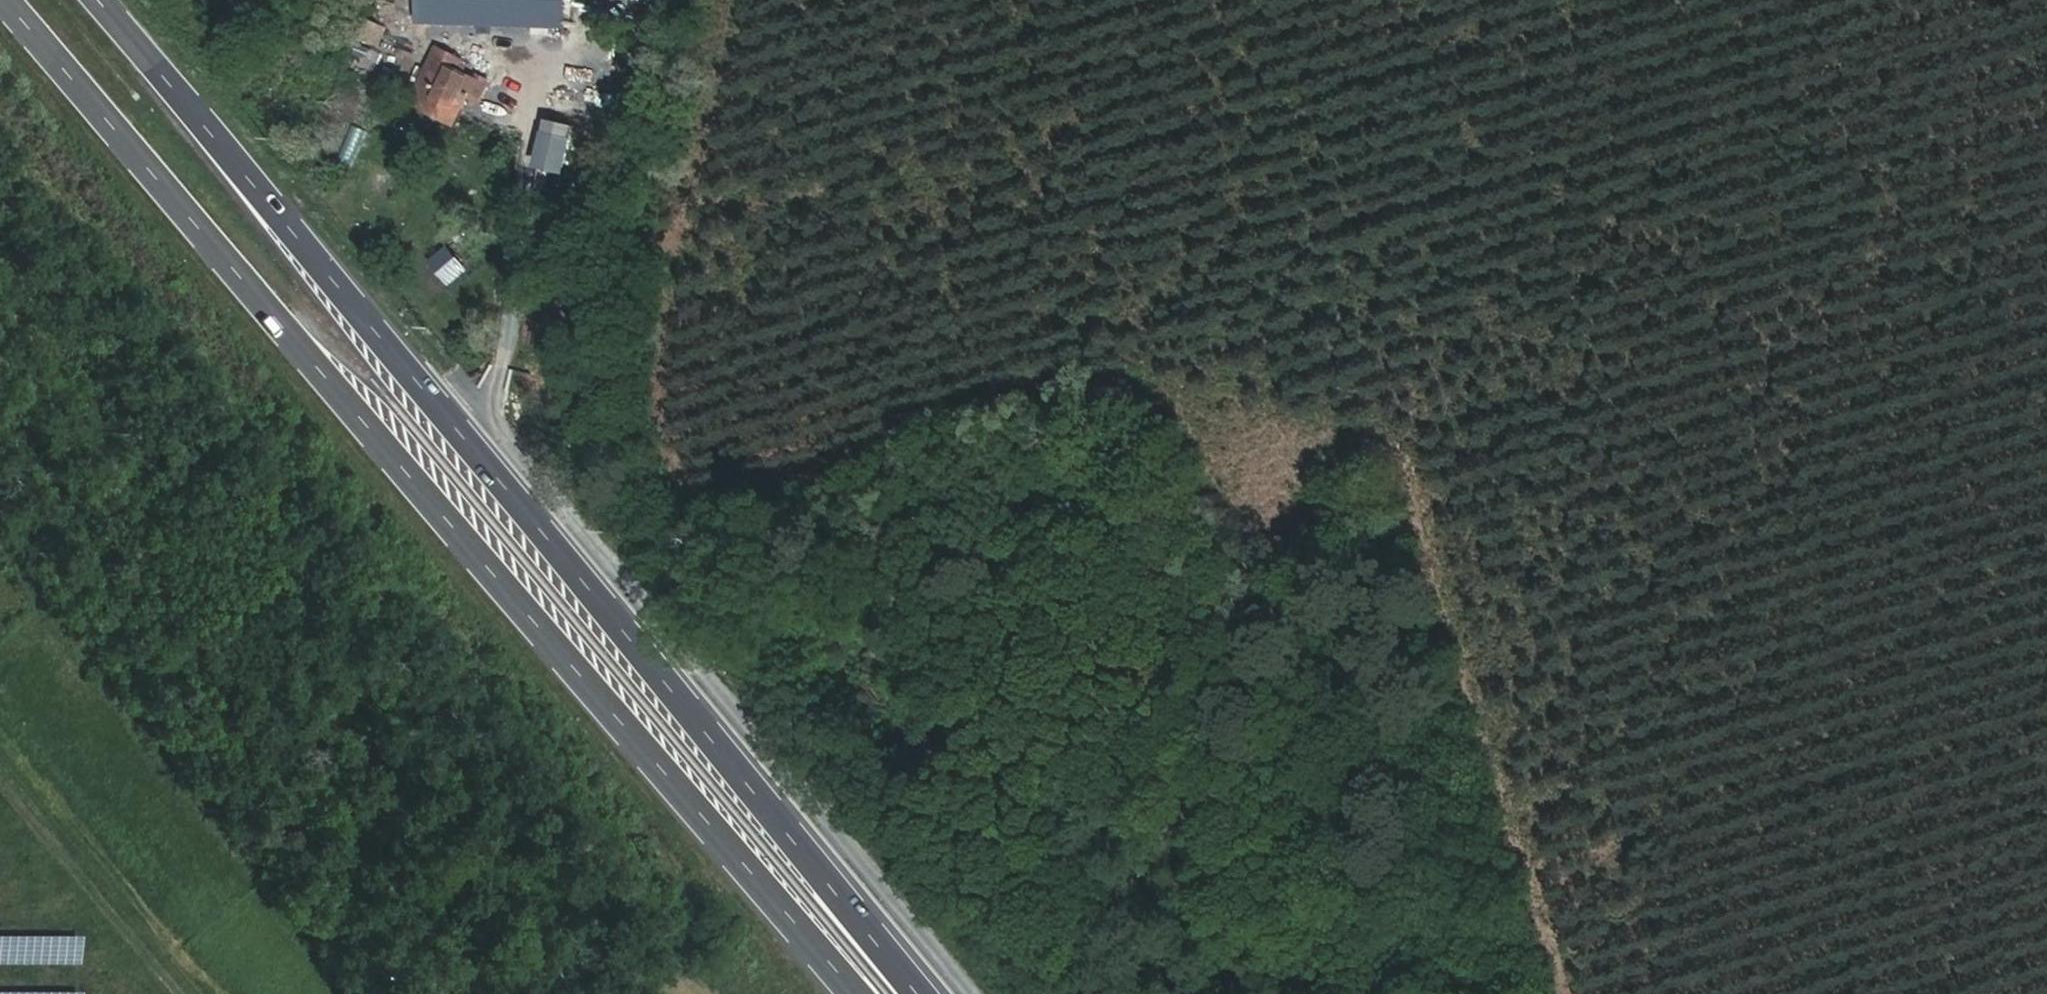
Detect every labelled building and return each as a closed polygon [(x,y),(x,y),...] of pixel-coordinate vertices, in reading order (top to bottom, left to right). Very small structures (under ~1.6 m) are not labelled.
[(521,0),(413,0),(414,38),(522,35),(521,0)] [(478,123),(493,92),(445,70),(430,99),(478,123)] [(548,174),(568,178),(576,146),(555,141),(548,174)] [(455,298),(477,280),(458,257),(435,273),(455,298)] [(0,936),(0,965),(81,967),(81,937),(0,936)]
